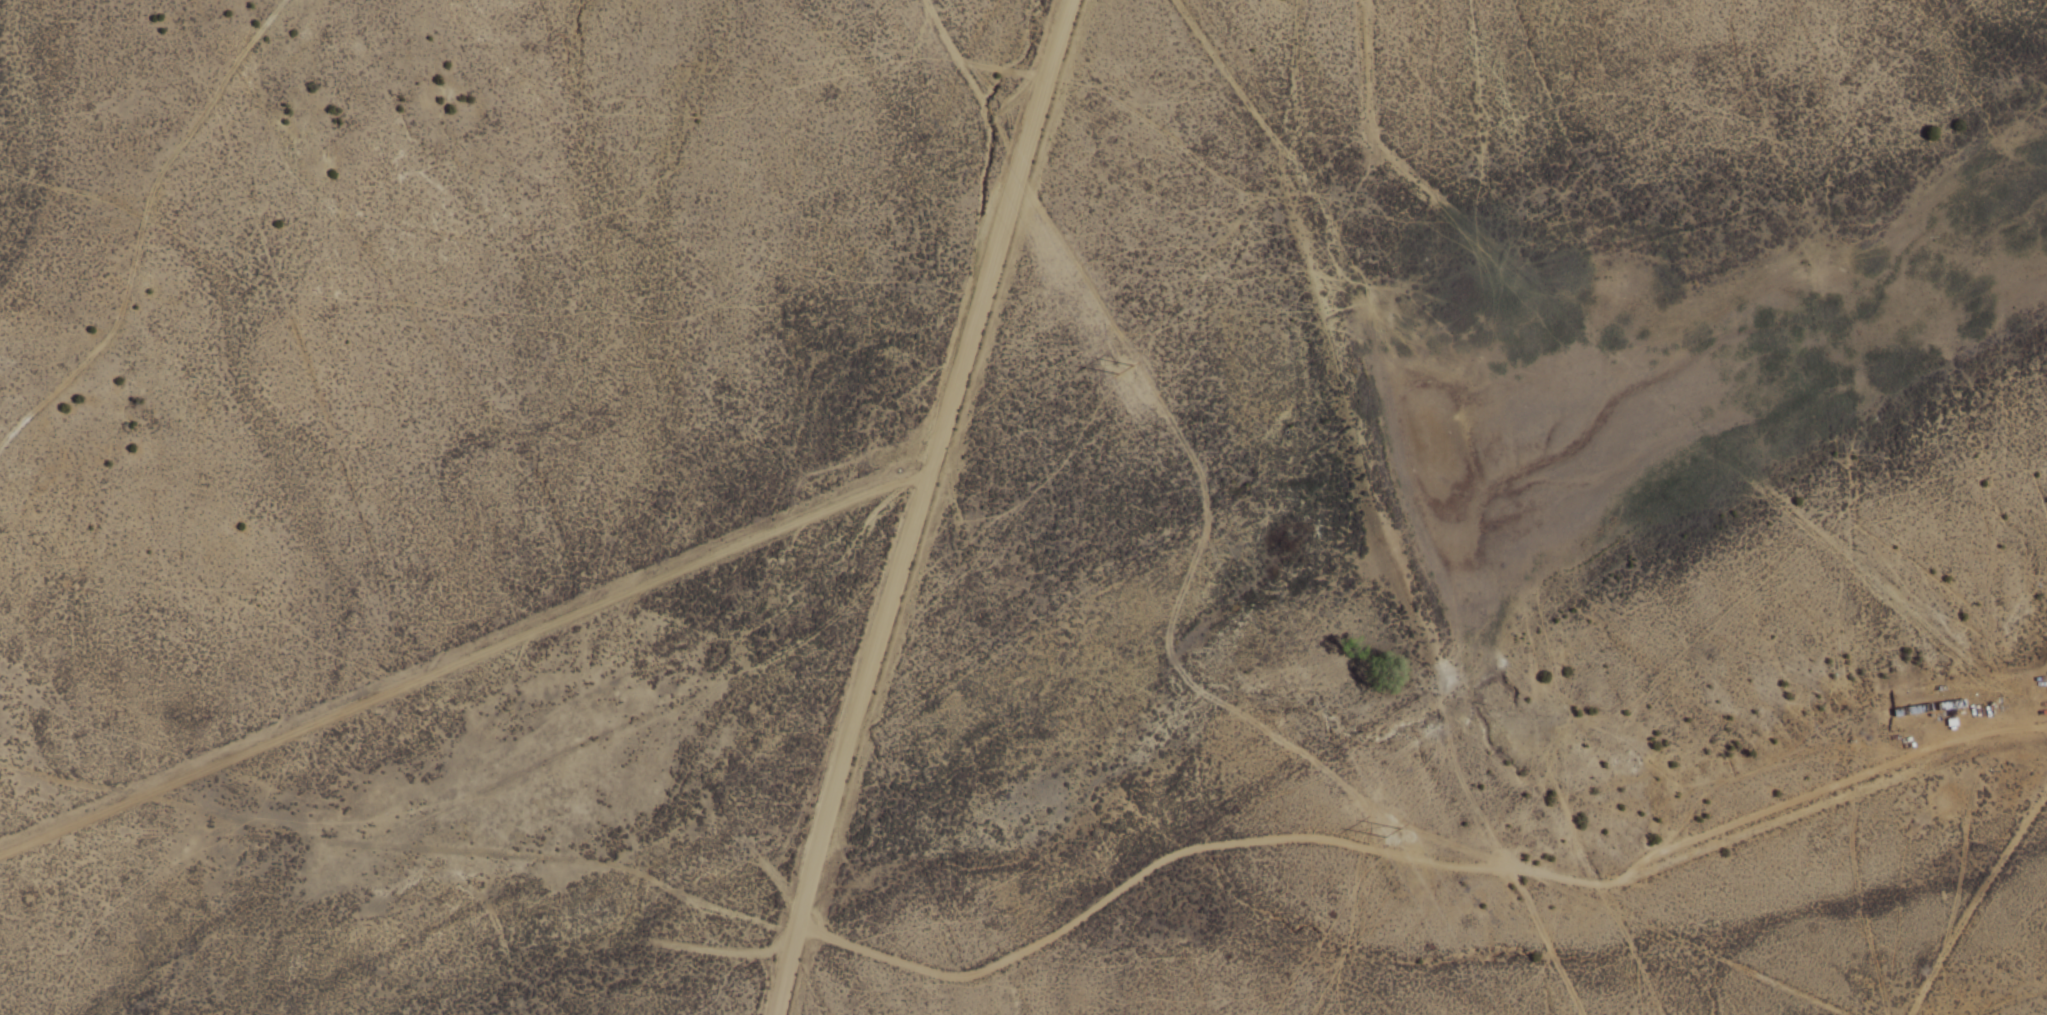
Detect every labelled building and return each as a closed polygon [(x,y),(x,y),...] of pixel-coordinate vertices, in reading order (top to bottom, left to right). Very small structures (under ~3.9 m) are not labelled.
[(1932,711),(1931,706),(1896,712),(1898,718),(1932,711)]
